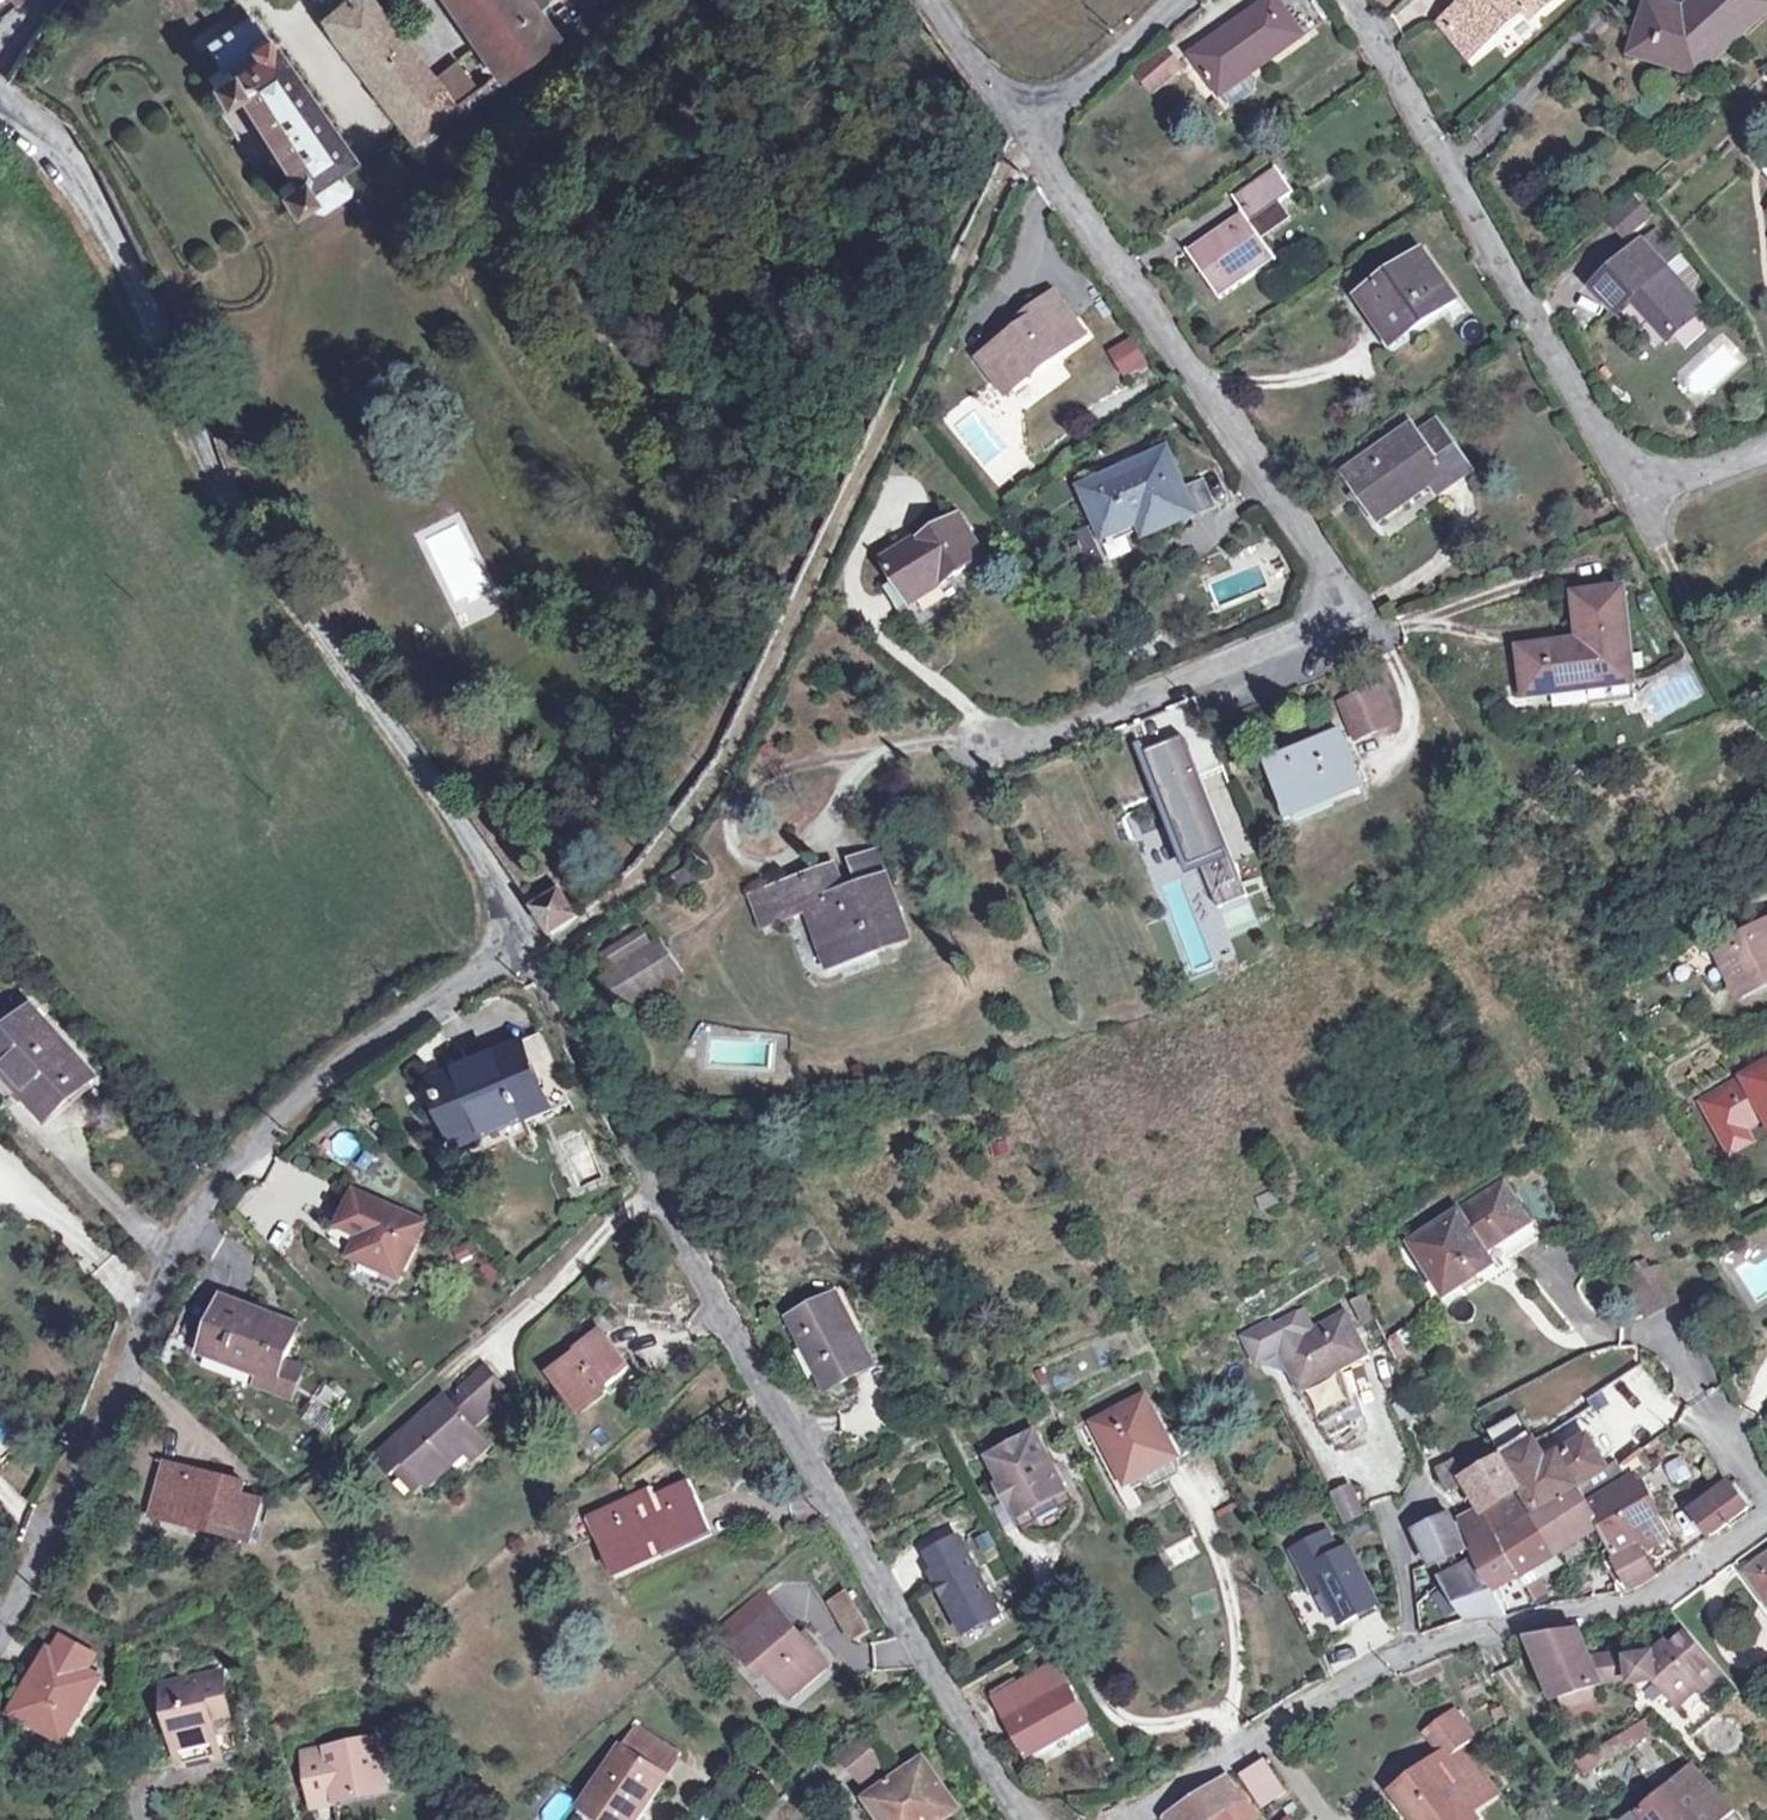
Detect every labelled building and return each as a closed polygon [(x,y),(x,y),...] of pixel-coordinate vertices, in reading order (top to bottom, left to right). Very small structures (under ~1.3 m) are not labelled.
[(431,81),(421,69),(367,0),(343,0),(319,19),(411,136),(451,107),(431,81)] [(470,33),(516,0),(448,0),(470,33)] [(470,33),(498,74),(545,40),(524,11),(517,0),(516,0),(470,33)] [(524,11),(536,1),(538,0),(517,0),(524,11)] [(1279,0),(1270,0),(1194,55),(1219,90),(1249,68),(1252,72),(1303,35),(1279,0)] [(1444,20),(1475,56),(1530,9),(1535,16),(1554,0),(1469,0),(1444,20)] [(1730,43),(1766,8),(1766,0),(1698,0),(1693,5),(1689,17),(1681,14),(1682,10),(1650,0),(1634,52),(1683,69),(1687,57),(1703,53),(1711,62),(1730,44),(1730,43)] [(304,193),(313,207),(320,209),(346,192),(347,186),(333,165),(347,154),(270,42),(267,44),(249,16),(206,42),(221,68),(205,77),(217,97),(233,88),(290,177),(275,186),(287,205),(304,193)] [(1155,91),(1182,67),(1165,48),(1138,72),(1155,91)] [(447,69),(431,81),(451,107),(468,95),(447,69)] [(1219,95),(1227,108),(1249,95),(1241,82),(1219,95)] [(1276,165),(1234,195),(1244,210),(1188,249),(1222,298),(1277,259),(1251,222),(1294,192),(1276,165)] [(1634,232),(1657,211),(1642,195),(1618,215),(1634,232)] [(1641,246),(1661,267),(1675,254),(1655,233),(1641,246)] [(1661,267),(1641,246),(1594,288),(1618,311),(1634,296),(1671,336),(1701,310),(1661,267)] [(1362,297),(1378,319),(1385,313),(1402,338),(1455,300),(1423,254),(1362,297)] [(1048,297),(1015,322),(1020,329),(986,354),(1013,389),(1079,339),(1048,297)] [(1385,313),(1378,319),(1395,343),(1402,338),(1385,313)] [(1112,352),(1128,375),(1146,362),(1130,339),(1112,352)] [(943,418),(983,464),(1007,443),(968,397),(943,418)] [(1438,420),(1420,432),(1413,423),(1343,472),(1378,521),(1432,484),(1439,493),(1474,469),(1438,420)] [(1086,488),(1105,534),(1157,512),(1163,524),(1212,503),(1202,481),(1184,489),(1167,452),(1086,488)] [(922,536),(884,559),(912,604),(987,557),(961,516),(923,538),(922,536)] [(1591,708),(1637,702),(1623,588),(1575,594),(1581,641),(1521,648),(1527,695),(1589,687),(1591,708)] [(1357,736),(1393,722),(1378,688),(1343,703),(1357,736)] [(1184,734),(1146,749),(1162,790),(1170,787),(1199,861),(1217,906),(1246,895),(1184,734)] [(1343,736),(1272,765),(1292,815),(1363,785),(1343,736)] [(1191,864),(1199,861),(1170,787),(1162,790),(1191,864)] [(851,862),(860,889),(886,880),(876,853),(851,862)] [(680,890),(696,883),(690,868),(674,875),(680,890)] [(835,868),(821,873),(823,880),(837,874),(835,868)] [(823,880),(821,873),(755,898),(764,923),(810,906),(832,964),(876,948),(876,949),(908,938),(886,880),(860,889),(844,894),(837,874),(823,880)] [(527,901),(545,927),(571,909),(553,883),(527,901)] [(1724,931),(1733,949),(1725,953),(1745,990),(1766,978),(1766,931),(1763,933),(1754,916),(1724,931)] [(651,942),(643,929),(604,954),(612,968),(651,942)] [(661,942),(607,978),(627,1006),(681,971),(661,942)] [(89,1071),(34,1010),(0,1042),(0,1066),(48,1119),(68,1101),(64,1095),(89,1071)] [(472,1075),(437,1091),(456,1135),(480,1124),(484,1133),(523,1116),(519,1107),(544,1097),(547,1106),(570,1096),(544,1038),(522,1047),(471,1069),(470,1069),(472,1075)] [(449,1066),(454,1077),(470,1069),(471,1069),(467,1058),(449,1066)] [(1751,1075),(1706,1101),(1724,1133),(1766,1108),(1766,1065),(1751,1075)] [(434,1085),(437,1091),(472,1075),(470,1069),(454,1077),(434,1085)] [(1766,1118),(1766,1108),(1724,1133),(1706,1101),(1751,1075),(1747,1069),(1697,1098),(1731,1156),(1757,1141),(1750,1128),(1766,1118)] [(94,1076),(89,1071),(64,1095),(68,1101),(94,1076)] [(523,1116),(547,1106),(544,1097),(519,1107),(523,1116)] [(480,1124),(456,1135),(459,1143),(484,1133),(480,1124)] [(1470,1260),(1484,1251),(1528,1222),(1502,1184),(1412,1243),(1447,1296),(1479,1274),(1470,1260)] [(345,1216),(356,1193),(347,1189),(337,1212),(345,1216)] [(423,1223),(356,1193),(345,1216),(367,1226),(363,1234),(354,1255),(399,1276),(423,1223)] [(367,1226),(345,1216),(341,1224),(363,1234),(367,1226)] [(1493,1266),(1484,1251),(1470,1260),(1479,1274),(1493,1266)] [(1646,1314),(1679,1298),(1660,1262),(1627,1277),(1646,1314)] [(817,1353),(836,1387),(873,1367),(833,1295),(790,1317),(812,1356),(817,1353)] [(1364,1326),(1378,1319),(1365,1295),(1351,1301),(1364,1326)] [(262,1323),(266,1313),(225,1298),(204,1353),(262,1374),(279,1380),(285,1364),(296,1336),(262,1323)] [(1304,1310),(1273,1327),(1270,1321),(1240,1336),(1256,1364),(1280,1351),(1301,1391),(1370,1355),(1347,1312),(1314,1328),(1304,1310)] [(299,1326),(266,1313),(262,1323),(296,1336),(299,1326)] [(1435,1317),(1401,1334),(1400,1332),(1387,1338),(1399,1362),(1412,1355),(1411,1353),(1445,1336),(1435,1317)] [(555,1371),(569,1390),(575,1385),(589,1401),(631,1367),(602,1332),(555,1371)] [(830,1390),(836,1387),(817,1353),(812,1356),(830,1390)] [(303,1370),(285,1364),(279,1380),(262,1374),(258,1385),(292,1398),(303,1370)] [(380,1457),(395,1473),(408,1461),(430,1484),(466,1450),(475,1459),(490,1444),(473,1426),(508,1393),(485,1368),(462,1390),(463,1391),(471,1399),(458,1412),(451,1402),(446,1397),(380,1457)] [(575,1385),(569,1390),(583,1406),(589,1401),(575,1385)] [(463,1391),(451,1402),(458,1412),(471,1399),(463,1391)] [(1128,1482),(1177,1456),(1144,1397),(1095,1422),(1128,1482)] [(1490,1433),(1504,1459),(1536,1518),(1583,1490),(1581,1486),(1609,1468),(1590,1436),(1549,1462),(1521,1416),(1490,1433)] [(1033,1511),(1039,1521),(1062,1508),(1056,1499),(1067,1492),(1035,1433),(1001,1451),(1004,1459),(1003,1465),(996,1468),(1005,1484),(1001,1486),(1012,1507),(1016,1504),(1023,1516),(1033,1511)] [(990,1457),(996,1468),(1003,1465),(1004,1459),(1001,1451),(990,1457)] [(1636,1456),(1621,1464),(1630,1480),(1635,1478),(1645,1471),(1636,1456)] [(1500,1541),(1536,1518),(1504,1459),(1470,1478),(1484,1503),(1462,1517),(1458,1519),(1474,1548),(1470,1550),(1490,1584),(1493,1591),(1520,1575),(1500,1541)] [(408,1461),(395,1473),(417,1497),(430,1484),(408,1461)] [(168,1462),(156,1507),(177,1513),(175,1523),(251,1542),(262,1499),(242,1494),(244,1482),(207,1472),(205,1479),(195,1476),(197,1469),(168,1462)] [(1620,1462),(1609,1468),(1581,1486),(1583,1490),(1591,1504),(1602,1525),(1622,1561),(1643,1548),(1666,1533),(1635,1478),(1630,1480),(1621,1464),(1620,1462)] [(1484,1503),(1470,1478),(1468,1480),(1459,1466),(1455,1464),(1452,1463),(1447,1463),(1444,1465),(1441,1468),(1439,1471),(1462,1517),(1484,1503)] [(207,1472),(197,1469),(195,1476),(205,1479),(207,1472)] [(591,1520),(613,1567),(660,1545),(664,1555),(712,1532),(690,1484),(658,1499),(643,1506),(639,1498),(591,1520)] [(1347,1523),(1366,1515),(1353,1485),(1334,1494),(1347,1523)] [(1736,1489),(1726,1496),(1697,1516),(1711,1535),(1756,1503),(1742,1485),(1736,1490),(1736,1489)] [(1536,1518),(1556,1553),(1602,1525),(1591,1504),(1583,1490),(1536,1518)] [(1692,1510),(1697,1516),(1726,1496),(1721,1490),(1692,1510)] [(654,1491),(639,1498),(643,1506),(658,1499),(654,1491)] [(154,1517),(175,1523),(177,1513),(156,1507),(154,1517)] [(1466,1547),(1448,1513),(1413,1529),(1431,1563),(1466,1547)] [(1500,1541),(1520,1575),(1556,1553),(1536,1518),(1500,1541)] [(939,1570),(943,1578),(938,1580),(959,1618),(986,1621),(1001,1613),(959,1537),(930,1552),(939,1570)] [(1351,1550),(1325,1563),(1313,1540),(1293,1549),(1314,1590),(1323,1586),(1343,1624),(1380,1605),(1351,1550)] [(617,1576),(664,1555),(660,1545),(613,1567),(617,1576)] [(1643,1548),(1622,1561),(1637,1588),(1661,1576),(1643,1548)] [(1490,1584),(1470,1550),(1455,1557),(1459,1565),(1441,1573),(1459,1601),(1490,1584)] [(1766,1602),(1766,1557),(1746,1573),(1766,1602)] [(934,1573),(938,1580),(943,1578),(939,1570),(934,1573)] [(1493,1591),(1490,1584),(1459,1601),(1472,1619),(1507,1615),(1493,1591)] [(1311,1594),(1326,1629),(1335,1625),(1320,1590),(1311,1594)] [(853,1638),(870,1628),(849,1593),(832,1603),(853,1638)] [(752,1654),(768,1671),(791,1698),(828,1664),(777,1607),(734,1645),(747,1659),(752,1654)] [(986,1621),(959,1618),(967,1632),(986,1621)] [(1564,1697),(1590,1689),(1599,1685),(1601,1682),(1632,1678),(1632,1684),(1657,1680),(1679,1706),(1701,1687),(1697,1681),(1717,1663),(1690,1632),(1673,1647),(1668,1641),(1654,1654),(1632,1656),(1631,1652),(1617,1654),(1617,1657),(1594,1660),(1580,1630),(1540,1638),(1546,1666),(1559,1699),(1564,1697)] [(899,1637),(876,1640),(880,1665),(903,1661),(899,1637)] [(60,1641),(54,1653),(97,1676),(103,1665),(60,1641)] [(97,1676),(54,1653),(49,1650),(14,1714),(65,1742),(100,1678),(97,1676)] [(752,1654),(747,1659),(762,1676),(768,1671),(752,1654)] [(1032,1661),(1037,1673),(1056,1662),(1048,1654),(1032,1661)] [(1019,1683),(994,1698),(1007,1718),(1028,1756),(1088,1722),(1056,1662),(1037,1673),(1019,1683)] [(1724,1673),(1717,1663),(1697,1681),(1701,1687),(1704,1690),(1724,1673)] [(223,1700),(227,1699),(222,1674),(164,1687),(177,1742),(178,1749),(217,1740),(216,1733),(233,1728),(235,1728),(229,1705),(224,1706),(223,1700)] [(991,1692),(994,1698),(1019,1683),(1015,1678),(991,1692)] [(1590,1689),(1564,1697),(1568,1708),(1593,1700),(1590,1689)] [(1456,1711),(1445,1719),(1465,1746),(1476,1737),(1456,1711)] [(1689,1768),(1694,1763),(1652,1716),(1576,1761),(1585,1775),(1655,1731),(1689,1768)] [(1465,1746),(1445,1719),(1427,1732),(1443,1753),(1465,1782),(1457,1790),(1434,1760),(1394,1791),(1416,1819),(1440,1819),(1475,1819),(1478,1818),(1473,1811),(1484,1802),(1483,1802),(1499,1790),(1465,1746)] [(217,1740),(178,1749),(182,1765),(238,1751),(233,1728),(216,1733),(217,1740)] [(862,1780),(882,1763),(861,1737),(841,1755),(862,1780)] [(315,1806),(339,1801),(386,1790),(374,1738),(327,1748),(303,1753),(315,1806)] [(614,1819),(638,1819),(666,1776),(621,1747),(582,1807),(602,1819),(606,1819),(608,1816),(614,1819)] [(1443,1753),(1434,1760),(1457,1790),(1465,1782),(1443,1753)] [(960,1809),(924,1758),(868,1798),(883,1819),(944,1819),(960,1809)] [(1263,1805),(1284,1792),(1264,1762),(1244,1775),(1263,1805)] [(1694,1763),(1689,1768),(1666,1787),(1668,1789),(1641,1813),(1647,1819),(1745,1819),(1694,1763)] [(1167,1818),(1168,1819),(1254,1819),(1258,1817),(1227,1778),(1167,1818)] [(1603,1819),(1640,1819),(1622,1802),(1603,1819)]
